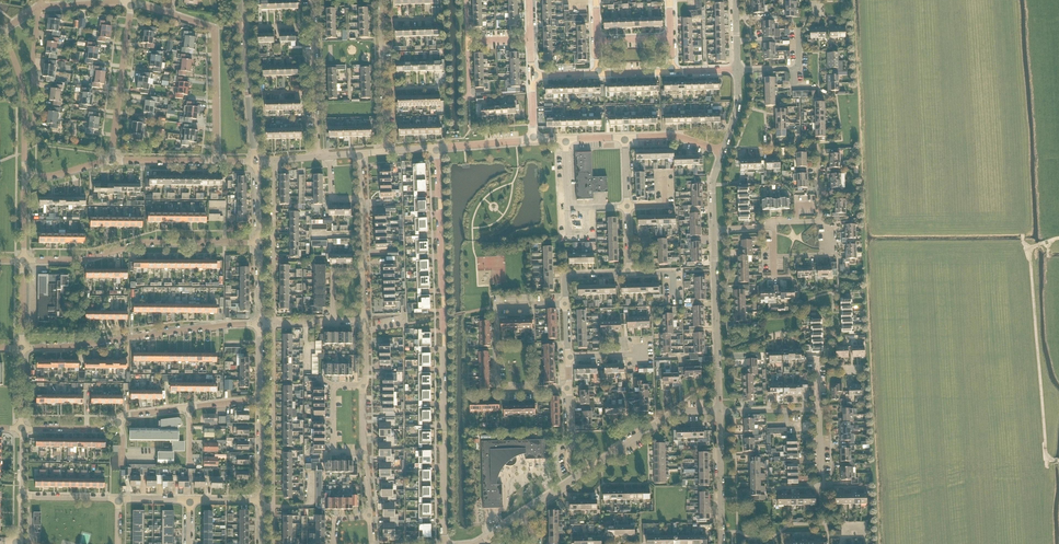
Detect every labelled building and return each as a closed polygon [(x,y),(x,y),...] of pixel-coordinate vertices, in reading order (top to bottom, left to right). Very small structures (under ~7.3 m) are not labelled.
[(555,9),(555,6),(554,2),(551,2),(551,0),(542,1),(543,8),(551,7),(551,9),(555,9)] [(482,1),(473,1),(473,8),(482,7),(482,9),(486,9),(486,6),(482,6),(482,2),(482,1)] [(509,13),(518,13),(517,6),(508,6),(508,5),(505,5),(505,7),(509,7),(509,12),(509,13)] [(767,6),(764,6),(764,5),(752,5),(752,9),(753,9),(753,13),(764,13),(764,12),(767,12),(767,6)] [(482,7),(473,8),(473,15),(482,14),(482,16),(486,15),(486,13),(482,13),(482,9),(482,7)] [(552,14),(552,16),(555,16),(555,13),(551,13),(551,9),(551,7),(543,8),(543,14),(552,14)] [(505,14),(505,19),(509,18),(509,20),(518,20),(518,13),(509,13),(509,12),(505,12),(505,14)] [(482,22),(486,22),(486,18),(482,18),(482,16),(482,14),(473,15),(473,21),(482,21),(482,22)] [(552,16),(552,14),(543,14),(543,21),(552,21),(552,23),(556,22),(556,20),(552,20),(552,16)] [(47,25),(59,26),(60,21),(61,21),(62,17),(55,16),(54,20),(48,19),(47,25)] [(518,27),(518,20),(509,20),(509,18),(505,19),(505,21),(509,21),(509,27),(518,27)] [(108,22),(100,21),(100,26),(99,26),(98,31),(111,33),(112,27),(107,27),(108,22)] [(482,21),(473,21),(473,28),(482,28),(482,29),(486,29),(486,27),(482,27),(482,22),(482,21)] [(552,23),(552,21),(543,21),(543,28),(552,28),(552,30),(556,29),(556,27),(552,27),(552,23)] [(581,27),(581,23),(581,22),(573,22),(573,28),(577,28),(577,32),(577,34),(586,33),(586,27),(581,27)] [(763,26),(763,30),(775,29),(774,22),(763,22),(764,26),(763,26)] [(58,32),(59,26),(47,25),(46,31),(53,32),(52,36),(59,37),(60,32),(58,32)] [(811,41),(811,38),(818,38),(818,27),(810,27),(811,36),(807,36),(807,41),(811,41)] [(143,31),(142,37),(153,39),(154,33),(155,33),(156,29),(149,28),(148,32),(143,31)] [(552,35),(552,36),(556,36),(556,34),(552,34),(552,30),(552,28),(543,28),(543,35),(552,35)] [(772,37),(772,41),(780,40),(780,37),(775,37),(775,29),(763,30),(763,34),(764,34),(764,38),(772,37)] [(97,37),(98,37),(98,42),(105,43),(105,39),(110,39),(111,33),(98,31),(97,37)] [(185,37),(184,43),(195,44),(196,38),(190,38),(191,33),(184,32),(183,37),(185,37)] [(577,32),(573,32),(573,35),(577,35),(577,39),(577,40),(586,40),(586,33),(577,34),(577,32)] [(299,37),(296,37),(296,33),(288,34),(288,42),(296,42),(296,47),(299,46),(299,37)] [(552,36),(552,35),(543,35),(544,42),(552,41),(552,43),(556,43),(556,41),(552,41),(552,36)] [(153,39),(142,37),(141,43),(147,44),(146,48),(153,49),(154,45),(153,45),(153,39)] [(62,40),(59,39),(52,38),(51,43),(47,42),(46,48),(58,50),(59,42),(61,42),(62,40)] [(577,41),(577,46),(578,46),(578,47),(586,47),(586,40),(577,40),(577,39),(573,39),(573,42),(577,41)] [(763,52),(775,52),(775,44),(780,44),(780,40),(772,41),(772,44),(764,44),(764,48),(763,48),(763,52)] [(552,41),(544,42),(544,49),(553,48),(553,50),(556,50),(556,47),(552,47),(552,43),(552,41)] [(88,53),(98,55),(99,49),(94,48),(95,44),(88,43),(87,48),(89,48),(88,53)] [(195,44),(184,43),(183,48),(182,48),(181,53),(188,54),(189,49),(195,50),(195,44)] [(578,46),(577,46),(573,46),(573,48),(577,48),(577,53),(578,53),(578,54),(586,54),(586,47),(578,47),(578,46)] [(49,59),(56,60),(58,50),(46,48),(45,54),(50,55),(49,59)] [(553,50),(553,48),(544,49),(544,55),(553,55),(553,57),(557,57),(557,54),(553,54),(553,50)] [(151,56),(150,61),(162,63),(163,53),(156,52),(155,56),(151,56)] [(514,60),(519,60),(518,53),(510,53),(510,52),(506,52),(506,55),(507,59),(510,59),(510,58),(510,59),(510,60),(514,60)] [(86,53),(86,59),(85,63),(92,64),(93,60),(97,61),(98,55),(88,53),(86,53)] [(577,55),(578,61),(577,61),(577,65),(584,64),(584,61),(587,61),(586,54),(578,54),(578,53),(577,53),(574,53),(574,55),(577,55)] [(474,55),(474,61),(483,61),(483,63),(487,62),(487,60),(483,60),(483,54),(474,55)] [(181,60),(181,65),(191,67),(191,61),(187,60),(188,56),(181,55),(180,60),(181,60)] [(553,57),(553,55),(544,55),(544,62),(553,62),(553,64),(557,63),(557,61),(553,61),(553,57)] [(510,61),(510,65),(511,65),(511,67),(519,67),(519,60),(510,60),(510,58),(510,59),(507,59),(506,59),(506,62),(510,61)] [(56,62),(49,61),(45,60),(43,71),(55,72),(56,62)] [(162,63),(150,61),(150,67),(154,68),(153,72),(160,73),(162,63)] [(487,69),(487,67),(487,64),(485,64),(485,65),(483,65),(483,63),(483,61),(474,61),(475,68),(483,68),(484,69),(487,69)] [(191,67),(181,65),(180,68),(179,69),(179,71),(176,71),(175,76),(180,77),(180,76),(185,76),(186,72),(190,73),(191,67)] [(511,74),(519,73),(519,67),(511,67),(511,65),(510,65),(510,66),(506,66),(506,68),(507,68),(507,73),(511,72),(511,74)] [(346,66),(331,66),(331,70),(328,70),(329,77),(337,77),(337,70),(338,70),(338,71),(346,71),(346,66)] [(94,72),(93,77),(105,79),(105,73),(101,72),(102,68),(94,67),(94,72)] [(293,67),(293,76),(304,75),(304,69),(300,70),(300,67),(293,67)] [(475,68),(475,75),(484,75),(484,76),(488,76),(487,74),(484,74),(484,69),(483,68),(475,68)] [(55,72),(43,71),(42,77),(47,77),(46,82),(53,82),(54,80),(55,80),(55,77),(54,77),(55,72)] [(511,72),(507,73),(506,73),(506,75),(510,75),(510,79),(511,79),(511,81),(519,80),(519,73),(511,74),(511,72)] [(138,77),(137,83),(147,84),(148,79),(149,79),(150,74),(143,73),(142,78),(138,77)] [(475,75),(475,82),(484,82),(484,83),(488,83),(488,81),(484,81),(484,76),(484,75),(475,75)] [(174,82),(177,83),(176,88),(188,90),(189,84),(184,83),(185,79),(180,78),(180,77),(175,76),(174,76),(174,82)] [(92,83),(92,84),(89,84),(89,88),(92,89),(92,88),(99,88),(99,84),(104,85),(105,79),(93,77),(92,77),(91,83),(92,83)] [(506,79),(507,82),(507,92),(515,92),(515,88),(520,88),(519,80),(511,81),(511,79),(510,79),(511,79),(506,79)] [(484,82),(475,82),(475,89),(484,88),(484,90),(488,90),(488,87),(484,87),(484,83),(484,82)] [(685,82),(678,83),(678,92),(677,92),(677,95),(677,96),(679,96),(679,91),(683,91),(685,91),(685,82)] [(692,91),(692,82),(685,82),(685,91),(683,91),(684,91),(684,95),(686,95),(686,91),(690,91),(692,91)] [(698,82),(692,82),(692,91),(690,91),(691,91),(691,95),(693,95),(693,91),(697,91),(699,90),(698,82)] [(705,82),(698,82),(699,90),(697,91),(697,95),(700,95),(700,91),(704,91),(704,90),(706,90),(705,82)] [(707,91),(711,91),(711,90),(712,90),(712,82),(705,82),(706,90),(704,90),(704,91),(704,95),(707,95),(707,91)] [(711,90),(711,91),(711,95),(714,95),(713,91),(719,90),(719,82),(712,82),(712,90),(711,90)] [(147,84),(137,83),(137,89),(141,89),(140,94),(147,95),(148,90),(147,90),(147,84)] [(641,92),(641,97),(644,96),(644,92),(648,92),(650,92),(649,83),(642,84),(643,92),(641,92)] [(648,92),(648,96),(653,96),(653,92),(657,92),(656,83),(649,83),(650,92),(648,92)] [(671,91),(671,83),(664,83),(664,92),(663,92),(663,96),(666,96),(665,92),(670,92),(670,91),(671,91)] [(678,92),(678,83),(671,83),(671,91),(670,91),(670,92),(670,96),(673,96),(673,95),(677,95),(677,92),(678,92)] [(610,93),(614,93),(615,93),(615,84),(608,85),(608,93),(607,93),(607,98),(610,97),(610,93)] [(614,93),(614,97),(617,97),(616,93),(621,93),(622,93),(622,84),(615,84),(615,93),(614,93)] [(623,93),(628,93),(629,93),(629,84),(622,84),(622,93),(621,93),(621,97),(624,97),(623,93)] [(628,97),(630,97),(635,97),(634,92),(636,92),(636,84),(629,84),(629,93),(628,93),(628,97)] [(635,97),(637,97),(641,97),(641,92),(643,92),(642,84),(636,84),(636,92),(634,92),(635,97)] [(50,95),(60,96),(61,91),(62,91),(63,86),(56,85),(55,90),(51,89),(50,95)] [(567,95),(572,94),(573,94),(573,85),(566,86),(567,94),(565,94),(565,95),(565,99),(567,98),(567,95)] [(572,94),(572,98),(574,98),(574,94),(578,94),(580,94),(580,85),(573,85),(573,94),(572,94)] [(581,94),(585,94),(587,94),(587,85),(580,85),(580,94),(578,94),(579,94),(579,98),(581,98),(581,94)] [(585,94),(586,98),(588,98),(588,94),(592,94),(594,94),(594,85),(587,85),(587,94),(585,94)] [(600,85),(594,85),(594,94),(592,94),(592,98),(595,98),(595,94),(601,94),(601,96),(604,96),(604,85),(600,85)] [(553,95),(553,86),(546,86),(546,95),(544,95),(544,99),(547,99),(547,95),(551,95),(553,95)] [(560,86),(553,86),(553,95),(551,95),(551,99),(554,99),(554,95),(558,95),(560,95),(560,86)] [(567,94),(566,86),(560,86),(560,95),(558,95),(558,99),(561,99),(561,95),(565,95),(565,94),(567,94)] [(187,96),(188,90),(176,88),(178,88),(177,94),(176,94),(175,98),(182,99),(183,95),(187,96)] [(89,90),(82,89),(80,89),(79,93),(83,93),(82,99),(92,100),(92,95),(88,94),(89,90)] [(59,102),(60,96),(50,95),(49,101),(54,102),(53,106),(60,107),(61,102),(59,102)] [(159,99),(157,98),(150,98),(149,102),(145,101),(144,107),(156,109),(156,103),(158,103),(159,99)] [(91,106),(92,100),(82,99),(81,105),(80,105),(79,109),(86,110),(87,106),(91,106)] [(825,102),(822,103),(822,99),(813,99),(813,106),(815,106),(815,110),(825,110),(825,102)] [(508,106),(509,115),(516,114),(516,111),(519,110),(519,105),(517,106),(517,101),(514,101),(514,106),(510,106),(508,106)] [(197,114),(198,108),(194,107),(194,103),(187,102),(186,107),(185,107),(184,107),(184,112),(187,113),(197,114)] [(496,107),(495,107),(496,116),(503,115),(502,106),(503,106),(503,102),(500,103),(501,106),(496,107)] [(503,106),(502,106),(503,115),(509,115),(508,106),(510,106),(510,102),(507,102),(508,106),(503,106)] [(495,107),(496,107),(496,103),(494,103),(494,107),(490,107),(488,107),(489,116),(496,116),(495,107)] [(488,107),(490,107),(489,104),(487,104),(487,108),(481,108),(481,105),(476,105),(477,113),(481,113),(482,117),(489,116),(488,107)] [(154,119),(155,115),(156,109),(144,107),(144,113),(148,114),(147,118),(154,119)] [(61,114),(59,113),(60,109),(53,108),(52,112),(48,112),(47,118),(61,120),(61,114)] [(706,124),(713,124),(713,114),(715,114),(715,110),(712,110),(712,114),(708,115),(708,114),(706,114),(706,124)] [(721,115),(721,110),(715,110),(715,114),(713,114),(713,124),(720,123),(720,115),(721,115)] [(669,112),(669,116),(665,116),(665,125),(672,124),(672,115),(673,115),(673,111),(669,112)] [(672,115),(672,124),(679,124),(679,115),(680,115),(680,111),(678,111),(678,115),(673,115),(672,115)] [(679,124),(686,124),(686,115),(687,115),(687,111),(684,111),(685,115),(680,115),(679,115),(679,124)] [(686,115),(686,124),(693,124),(692,115),(694,115),(694,111),(691,111),(691,115),(687,115),(686,115)] [(699,115),(701,115),(701,111),(698,111),(698,115),(694,115),(692,115),(693,124),(700,124),(699,115)] [(701,115),(699,115),(700,124),(706,124),(706,114),(708,114),(708,111),(705,111),(705,115),(701,115)] [(630,126),(637,126),(637,116),(638,116),(638,112),(631,113),(631,116),(630,116),(630,126)] [(637,116),(637,126),(644,125),(644,116),(645,116),(645,112),(642,112),(638,112),(638,116),(637,116)] [(652,116),(652,112),(649,112),(649,116),(645,116),(644,116),(644,125),(651,125),(650,116),(652,116)] [(659,112),(656,112),(652,112),(652,116),(650,116),(651,125),(657,125),(657,116),(659,116),(659,112)] [(89,113),(87,123),(99,124),(100,118),(95,118),(96,114),(89,113)] [(196,120),(197,114),(187,113),(187,119),(185,118),(184,123),(192,124),(192,119),(196,120)] [(595,117),(595,127),(602,127),(601,118),(603,118),(603,113),(600,114),(600,118),(596,118),(596,117),(595,117)] [(609,126),(616,126),(616,117),(618,117),(617,113),(615,113),(615,117),(609,117),(609,126)] [(616,117),(616,126),(623,126),(623,117),(624,117),(624,113),(622,113),(622,117),(618,117),(616,117)] [(623,126),(630,126),(630,116),(631,116),(631,113),(629,113),(629,117),(624,117),(623,117),(623,126)] [(554,128),(561,128),(560,118),(562,118),(562,114),(559,115),(559,119),(555,119),(555,118),(554,119),(554,128)] [(567,118),(569,118),(568,114),(566,114),(566,119),(562,119),(562,118),(560,118),(561,128),(567,127),(567,118)] [(569,119),(569,118),(567,118),(567,127),(574,127),(574,118),(575,118),(575,114),(573,114),(573,118),(569,119)] [(575,118),(574,118),(574,127),(581,127),(581,118),(582,118),(582,114),(580,114),(580,118),(575,118)] [(582,118),(581,118),(581,127),(588,127),(588,118),(589,118),(589,114),(587,114),(587,118),(582,118)] [(588,127),(595,127),(595,117),(596,117),(596,114),(593,114),(593,118),(589,118),(588,118),(588,127)] [(555,115),(552,115),(547,115),(547,119),(546,119),(547,128),(554,128),(554,119),(555,118),(555,115)] [(57,129),(58,126),(58,125),(60,125),(61,120),(47,118),(46,124),(51,124),(50,129),(57,130),(57,129)] [(132,123),(132,129),(142,130),(142,124),(144,125),(144,120),(137,119),(136,124),(132,123)] [(99,124),(87,123),(86,133),(93,134),(94,130),(98,130),(99,124)] [(184,136),(197,137),(198,131),(191,131),(191,126),(184,125),(184,130),(185,130),(184,135),(184,136)] [(142,130),(132,129),(131,135),(135,135),(134,140),(142,140),(143,130),(142,130)] [(788,134),(786,134),(786,130),(776,131),(776,138),(779,141),(782,141),(784,138),(788,137),(788,134)] [(815,138),(817,137),(817,142),(825,141),(825,130),(815,130),(815,131),(815,138)] [(196,143),(197,137),(184,136),(184,135),(181,135),(180,141),(182,141),(181,146),(189,147),(189,142),(196,143)] [(806,150),(802,150),(794,150),(794,157),(797,157),(797,160),(797,161),(806,160),(806,153),(806,150)] [(829,155),(830,161),(840,161),(840,154),(838,154),(838,150),(826,150),(826,155),(829,155)] [(591,153),(575,153),(577,200),(593,200),(593,193),(607,192),(607,177),(592,177),(591,153)] [(767,176),(766,169),(773,169),(773,159),(766,159),(766,161),(764,161),(764,171),(764,176),(767,176)] [(761,161),(761,160),(754,160),(755,169),(759,169),(759,172),(764,172),(764,161),(761,161)] [(807,167),(806,160),(797,161),(797,160),(794,160),(794,171),(807,171),(806,167),(807,167)] [(840,168),(840,161),(830,161),(830,168),(827,168),(827,171),(834,171),(834,168),(840,168)] [(385,165),(385,169),(381,169),(381,177),(391,177),(391,171),(393,171),(393,165),(385,165)] [(794,171),(795,175),(793,175),(793,181),(797,181),(807,181),(807,174),(807,171),(794,171)] [(830,181),(841,181),(841,174),(834,174),(834,171),(827,171),(827,175),(830,175),(830,181)] [(149,185),(157,185),(157,176),(149,176),(149,179),(145,179),(145,188),(149,188),(149,185)] [(807,188),(807,181),(797,181),(798,188),(795,188),(795,192),(804,192),(804,188),(807,188)] [(841,188),(841,181),(830,181),(831,188),(827,188),(828,192),(835,191),(835,188),(841,188)] [(692,185),(692,192),(702,191),(702,185),(695,185),(695,182),(687,182),(687,185),(692,185)] [(414,185),(414,195),(417,195),(417,192),(426,191),(426,185),(414,185)] [(381,191),(382,198),(384,197),(384,201),(392,201),(392,197),(392,193),(396,193),(396,190),(392,190),(381,191)] [(692,192),(692,199),(702,199),(702,191),(692,192)] [(645,192),(637,192),(637,198),(639,198),(639,202),(648,201),(648,198),(645,198),(645,192)] [(414,195),(414,205),(427,205),(426,198),(418,198),(417,195),(414,195)] [(844,196),(839,196),(832,197),(832,200),(835,200),(835,207),(845,206),(845,199),(844,199),(844,196)] [(688,210),(688,211),(699,210),(699,207),(703,207),(702,199),(692,199),(692,206),(688,206),(688,210)] [(411,216),(415,216),(418,216),(418,212),(427,212),(427,205),(414,205),(415,212),(411,212),(411,216)] [(839,214),(841,214),(841,216),(846,216),(845,206),(835,207),(835,214),(832,214),(832,217),(839,217),(839,214)] [(699,210),(688,211),(688,214),(690,214),(690,217),(690,220),(690,221),(700,221),(700,213),(699,213),(699,210)] [(605,218),(608,218),(608,225),(617,224),(617,218),(610,218),(610,215),(605,215),(605,218)] [(418,219),(418,216),(415,216),(415,225),(427,225),(427,218),(418,219)] [(845,225),(845,232),(855,232),(855,225),(849,225),(849,222),(842,222),(842,225),(845,225)] [(427,225),(415,225),(415,235),(419,235),(419,232),(428,231),(427,225)] [(686,234),(687,239),(697,239),(697,236),(701,236),(701,228),(690,228),(690,234),(686,234)] [(855,232),(845,232),(845,239),(842,239),(842,242),(854,242),(854,239),(856,239),(855,232)] [(416,240),(416,247),(428,247),(428,239),(419,240),(419,236),(412,237),(412,240),(416,240)] [(742,249),(752,249),(752,242),(756,242),(756,237),(745,237),(746,240),(742,240),(742,249)] [(697,239),(687,239),(687,242),(691,242),(691,249),(701,249),(701,242),(697,242),(697,239)] [(856,245),(854,245),(854,242),(842,242),(842,245),(845,245),(846,252),(856,252),(856,245)] [(416,247),(416,258),(420,258),(420,254),(429,254),(428,247),(416,247)] [(856,252),(846,252),(846,259),(843,259),(843,262),(850,262),(850,259),(856,259),(856,252)] [(355,255),(345,255),(345,263),(353,263),(352,259),(356,258),(355,255)] [(702,255),(691,256),(691,262),(687,262),(687,266),(695,266),(695,262),(702,262),(702,255)] [(420,258),(416,258),(412,258),(412,261),(416,261),(417,268),(429,268),(429,261),(420,261),(420,258)] [(134,260),(134,262),(130,262),(130,271),(134,271),(134,270),(136,270),(136,268),(140,268),(140,270),(141,270),(141,260),(134,260)] [(395,272),(394,268),(397,268),(397,260),(387,261),(387,265),(384,265),(384,272),(395,272)] [(209,261),(209,269),(209,270),(212,270),(212,269),(220,269),(220,261),(209,261)] [(313,266),(315,266),(315,273),(325,273),(325,266),(321,266),(321,262),(313,262),(313,266)] [(815,274),(818,274),(818,277),(825,277),(825,266),(818,266),(818,263),(814,264),(815,274)] [(837,263),(835,263),(831,263),(831,266),(825,266),(825,277),(832,276),(832,270),(837,270),(837,263)] [(798,278),(805,277),(804,267),(798,267),(798,264),(794,264),(794,271),(798,271),(798,278)] [(815,274),(814,264),(811,264),(811,267),(804,267),(805,277),(812,277),(812,276),(815,275),(815,274)] [(61,275),(38,275),(38,322),(49,322),(49,317),(63,317),(63,293),(60,293),(60,286),(68,286),(68,282),(70,282),(70,278),(68,278),(68,276),(61,276),(61,275)] [(430,282),(417,282),(418,292),(421,292),(421,289),(430,289),(430,282)] [(659,284),(653,284),(653,293),(653,296),(663,295),(663,286),(659,286),(659,284)] [(788,289),(788,299),(795,299),(795,292),(798,292),(798,285),(794,285),(794,288),(788,289)] [(768,300),(768,289),(761,290),(761,286),(757,287),(757,294),(761,294),(761,300),(768,300)] [(774,289),(768,289),(768,300),(775,300),(775,298),(778,298),(777,286),(774,286),(774,289)] [(778,298),(781,298),(781,299),(788,299),(788,289),(781,289),(781,286),(777,286),(778,298)] [(734,290),(735,298),(745,298),(745,292),(749,291),(749,287),(738,287),(738,290),(734,290)] [(421,292),(418,292),(418,303),(430,302),(430,295),(421,295),(421,292)] [(691,299),(691,303),(702,303),(702,300),(706,300),(706,292),(695,293),(695,299),(691,299)] [(735,298),(735,306),(746,306),(745,298),(735,298)] [(322,312),(322,307),(326,307),(326,300),(315,300),(315,304),(312,304),(312,312),(322,312)] [(430,302),(418,303),(418,309),(414,309),(414,313),(422,313),(422,309),(431,309),(430,302)] [(702,303),(691,303),(691,306),(693,306),(693,313),(703,313),(703,306),(702,306),(702,303)] [(238,304),(231,304),(225,304),(225,318),(229,318),(229,312),(229,307),(238,308),(238,304)] [(746,306),(735,306),(735,314),(746,313),(746,306)] [(662,321),(673,320),(673,315),(676,315),(676,307),(672,307),(672,314),(662,314),(662,321)] [(746,313),(735,314),(735,321),(739,321),(740,324),(750,324),(750,319),(746,319),(746,313)] [(624,324),(623,314),(620,314),(620,321),(614,321),(614,332),(621,331),(620,324),(624,324)] [(628,314),(623,314),(624,324),(627,324),(627,328),(635,328),(634,318),(628,318),(628,314)] [(704,320),(693,320),(693,326),(689,327),(689,330),(697,330),(697,326),(704,326),(704,320)] [(842,332),(850,332),(850,334),(854,334),(854,329),(853,329),(853,325),(842,326),(842,332)] [(419,340),(431,340),(431,333),(422,333),(422,330),(415,330),(415,333),(419,333),(419,340)] [(689,330),(684,330),(684,333),(694,333),(694,340),(704,339),(704,333),(697,333),(697,330),(689,330)] [(332,334),(325,334),(325,335),(320,335),(320,341),(322,341),(322,345),(325,345),(325,344),(332,344),(332,334)] [(384,340),(384,344),(380,344),(380,351),(391,351),(390,347),(393,347),(393,339),(384,340)] [(431,347),(431,340),(419,340),(419,347),(415,347),(415,350),(419,350),(422,350),(422,347),(431,347)] [(705,346),(694,346),(694,353),(690,353),(690,356),(698,356),(697,353),(705,353),(705,346)] [(671,353),(671,347),(660,347),(661,354),(668,354),(668,357),(676,357),(676,353),(671,353)] [(797,349),(797,348),(795,348),(795,360),(799,360),(799,363),(801,363),(801,362),(804,362),(804,358),(804,355),(801,355),(801,353),(801,349),(797,349)] [(419,350),(419,360),(431,360),(431,354),(422,354),(422,350),(419,350)] [(766,359),(769,359),(770,364),(776,364),(775,353),(772,353),(772,350),(769,350),(766,350),(766,359)] [(210,354),(209,362),(209,363),(212,363),(212,362),(216,362),(216,365),(220,365),(220,358),(216,358),(216,354),(210,354)] [(747,359),(747,367),(757,367),(757,360),(761,360),(761,356),(750,356),(751,359),(747,359)] [(392,365),(391,365),(391,361),(394,361),(394,358),(391,358),(380,358),(380,365),(383,365),(383,369),(392,369),(392,365)] [(419,360),(419,370),(422,370),(422,367),(431,367),(431,360),(419,360)] [(323,370),(325,370),(325,375),(325,376),(332,376),(332,365),(328,365),(328,362),(323,362),(323,370)] [(597,379),(601,379),(601,371),(597,371),(597,365),(590,366),(590,374),(591,379),(593,379),(593,374),(597,374),(597,379)] [(607,374),(611,374),(611,365),(605,365),(605,371),(601,371),(601,379),(608,378),(607,374)] [(580,375),(584,375),(584,366),(577,366),(577,370),(574,370),(575,380),(580,380),(580,375)] [(685,377),(694,377),(694,366),(685,367),(682,368),(682,375),(685,375),(685,377)] [(747,375),(753,375),(757,375),(757,367),(747,367),(747,375)] [(672,373),(672,383),(679,383),(679,375),(682,375),(682,368),(678,368),(678,372),(672,373)] [(663,384),(672,383),(672,373),(664,373),(664,369),(660,369),(660,380),(663,380),(663,384)] [(422,370),(419,370),(419,380),(431,380),(431,373),(422,373),(422,370)] [(384,385),(394,385),(394,382),(397,382),(397,374),(386,374),(386,378),(384,378),(384,385)] [(642,381),(638,382),(638,378),(634,378),(634,388),(639,388),(639,392),(647,392),(647,385),(642,385),(642,381)] [(799,382),(800,385),(796,385),(796,397),(798,397),(798,396),(802,396),(802,388),(805,388),(808,388),(807,381),(799,382)] [(776,382),(770,382),(770,389),(767,389),(768,395),(770,395),(770,396),(773,396),(773,393),(777,393),(776,382)] [(325,395),(325,387),(321,387),(321,383),(313,383),(313,388),(314,388),(314,392),(312,392),(312,395),(314,395),(325,395)] [(855,395),(859,395),(859,399),(861,399),(861,395),(863,395),(863,391),(861,391),(861,385),(857,385),(857,384),(855,384),(855,395)] [(839,392),(842,392),(842,385),(835,385),(835,389),(832,389),(832,399),(839,399),(839,392)] [(583,392),(580,392),(581,398),(589,398),(594,398),(594,395),(589,395),(589,391),(594,391),(594,387),(582,388),(583,392)] [(419,394),(419,404),(422,404),(422,401),(431,401),(431,394),(419,394)] [(587,405),(587,408),(595,408),(594,406),(594,402),(589,402),(589,398),(581,398),(581,405),(587,405)] [(422,404),(419,404),(419,415),(431,415),(431,408),(422,408),(422,404)] [(395,413),(394,413),(394,406),(384,406),(384,413),(386,413),(386,416),(395,416),(395,413)] [(839,412),(843,412),(843,415),(853,415),(853,409),(847,409),(847,406),(840,406),(840,409),(839,409),(839,412)] [(314,408),(314,415),(312,415),(312,419),(321,419),(321,416),(325,416),(325,408),(314,408)] [(595,414),(595,412),(595,408),(587,408),(587,412),(583,412),(583,419),(592,419),(596,419),(596,413),(595,414)] [(235,417),(237,417),(237,420),(248,420),(248,412),(241,412),(241,411),(235,411),(235,417)] [(217,415),(214,415),(205,414),(204,423),(210,423),(210,425),(217,425),(217,415)] [(431,415),(419,415),(419,425),(422,425),(422,422),(431,422),(431,415)] [(752,415),(752,419),(744,419),(744,425),(754,425),(754,421),(758,421),(758,419),(760,419),(760,415),(752,415)] [(386,423),(380,423),(380,430),(391,430),(391,426),(395,426),(395,417),(386,417),(386,423)] [(130,431),(130,439),(170,440),(170,442),(172,442),(172,450),(159,450),(159,452),(158,452),(158,463),(173,463),(173,450),(184,451),(184,442),(178,442),(178,425),(182,425),(182,421),(181,419),(180,418),(178,418),(161,420),(161,421),(159,421),(159,429),(131,428),(131,431),(130,431)] [(312,422),(314,422),(314,429),(325,429),(325,422),(321,422),(321,419),(312,419),(312,422)] [(583,426),(585,426),(585,429),(597,429),(596,422),(592,423),(592,419),(583,419),(583,426)] [(754,429),(754,425),(744,425),(744,432),(753,432),(753,435),(758,434),(758,429),(754,429)] [(419,430),(419,437),(431,437),(431,430),(422,430),(422,426),(415,426),(415,430),(419,430)] [(704,431),(704,428),(697,429),(697,442),(700,442),(708,442),(708,431),(704,431)] [(214,437),(214,429),(204,429),(204,437),(214,437)] [(677,429),(677,432),(673,432),(674,441),(681,441),(681,442),(684,442),(684,438),(684,429),(677,429)] [(394,431),(394,430),(391,430),(380,430),(380,437),(386,437),(386,440),(395,440),(397,440),(397,438),(397,437),(397,436),(396,435),(395,434),(394,433),(394,432),(394,431)] [(854,438),(851,438),(851,435),(839,435),(839,437),(840,437),(840,441),(848,441),(848,444),(854,444),(854,438)] [(419,437),(419,448),(422,448),(422,444),(431,444),(431,437),(419,437)] [(484,509),(503,508),(502,484),(496,484),(497,479),(499,475),(500,472),(502,473),(504,470),(502,469),(503,467),(505,465),(506,466),(507,467),(508,467),(509,467),(510,467),(511,467),(512,467),(513,466),(514,466),(514,465),(515,465),(515,464),(516,464),(516,463),(516,462),(517,462),(517,461),(517,460),(517,459),(516,458),(516,457),(519,455),(523,454),(525,453),(525,459),(549,459),(549,439),(482,441),(484,509)] [(222,443),(222,444),(222,449),(226,449),(226,444),(226,440),(217,440),(217,443),(218,443),(222,443)] [(386,443),(380,443),(380,450),(391,450),(391,446),(395,446),(395,440),(386,440),(386,443)] [(654,444),(654,451),(669,451),(669,449),(665,448),(665,445),(668,445),(668,442),(665,442),(665,444),(654,444)] [(218,452),(218,443),(204,443),(204,451),(218,452)] [(315,443),(315,447),(312,447),(312,454),(322,454),(322,450),(325,450),(325,443),(315,443)] [(755,445),(745,445),(745,451),(753,451),(753,454),(759,454),(759,449),(755,449),(755,445)] [(841,455),(851,455),(851,451),(855,451),(854,446),(849,446),(849,449),(840,449),(841,455)] [(419,448),(415,448),(415,451),(419,451),(419,457),(431,457),(431,451),(422,451),(422,448),(419,448)] [(380,450),(380,457),(386,457),(386,460),(395,460),(395,454),(391,454),(391,450),(380,450)] [(787,452),(784,452),(783,452),(783,455),(784,455),(784,457),(774,457),(774,462),(784,462),(791,461),(791,458),(798,458),(797,452),(787,452)] [(233,462),(237,462),(237,465),(241,465),(242,465),(248,465),(249,457),(241,457),(241,453),(230,453),(230,458),(233,458),(233,462)] [(851,459),(851,455),(841,455),(841,462),(849,461),(849,464),(855,464),(855,459),(851,459)] [(419,467),(422,467),(422,464),(431,464),(431,457),(419,457),(419,464),(415,464),(415,468),(419,468),(419,467)] [(204,466),(213,466),(218,466),(218,458),(204,458),(204,466)] [(386,464),(380,464),(380,470),(391,470),(391,466),(395,466),(395,460),(386,460),(386,464)] [(800,465),(798,465),(798,464),(791,464),(791,461),(784,462),(784,465),(787,465),(788,471),(798,471),(798,470),(800,470),(800,469),(800,465)] [(346,472),(350,472),(350,475),(357,475),(357,467),(353,467),(353,462),(346,462),(346,472)] [(855,474),(855,470),(855,464),(849,464),(849,467),(841,467),(841,474),(855,474)] [(422,470),(422,467),(419,467),(419,468),(419,477),(431,477),(431,470),(422,470)] [(380,470),(380,477),(386,477),(386,481),(388,481),(388,480),(395,480),(395,474),(391,474),(391,470),(380,470)] [(858,478),(855,478),(855,474),(841,474),(841,480),(851,480),(851,484),(858,484),(858,478)] [(212,487),(221,488),(221,487),(223,487),(224,483),(221,483),(221,480),(216,480),(216,477),(212,477),(212,487)] [(791,486),(791,483),(798,483),(798,477),(788,477),(788,484),(781,484),(781,487),(791,486)] [(388,484),(382,484),(382,491),(393,490),(393,486),(397,486),(397,480),(395,480),(388,480),(388,481),(388,484)] [(761,495),(761,492),(765,492),(765,489),(751,490),(751,496),(755,496),(755,500),(765,500),(765,495),(761,495)] [(382,491),(382,497),(388,497),(388,501),(390,501),(397,501),(397,500),(397,495),(393,495),(393,490),(382,491)] [(419,491),(419,501),(422,501),(422,498),(431,498),(431,491),(419,491)] [(820,500),(816,500),(816,495),(812,495),(812,491),(809,491),(809,505),(816,505),(816,508),(820,508),(820,500)] [(325,504),(325,509),(332,509),(332,499),(330,499),(330,494),(326,494),(322,494),(322,504),(325,504)] [(346,509),(353,509),(353,507),(358,507),(357,496),(352,496),(352,499),(346,499),(346,509)] [(390,504),(384,504),(384,511),(395,511),(395,506),(399,506),(399,500),(397,500),(397,501),(390,501),(388,501),(390,501),(390,504)] [(422,501),(419,501),(419,511),(431,511),(431,504),(422,504),(422,501)] [(133,510),(133,519),(144,519),(145,511),(133,510)] [(162,511),(162,520),(174,520),(174,511),(162,511)] [(384,511),(384,517),(390,517),(390,521),(399,521),(399,515),(395,515),(395,511),(384,511)] [(431,511),(419,511),(419,521),(422,521),(422,518),(431,518),(431,511)] [(293,524),(293,516),(299,516),(299,513),(287,513),(287,516),(284,516),(284,524),(293,524)] [(133,519),(133,528),(144,528),(144,519),(133,519)] [(162,520),(162,528),(174,528),(174,520),(162,520)] [(390,524),(384,524),(384,531),(395,531),(395,527),(399,527),(399,521),(390,521),(390,524)] [(423,525),(422,521),(419,521),(419,531),(431,531),(431,525),(423,525)] [(608,527),(608,536),(615,536),(615,526),(611,526),(611,522),(605,522),(605,527),(608,527)] [(133,528),(132,537),(144,537),(144,528),(133,528)] [(162,528),(162,537),(174,537),(174,528),(162,528)] [(384,531),(384,538),(390,538),(390,541),(399,541),(399,535),(395,535),(395,531),(384,531)] [(423,540),(423,537),(431,537),(431,531),(419,531),(419,538),(417,538),(417,540),(423,540)] [(575,543),(581,543),(581,538),(581,537),(578,538),(578,533),(571,534),(571,543),(575,543)] [(594,534),(595,543),(604,543),(604,540),(601,540),(601,537),(597,537),(597,534),(594,534)]
